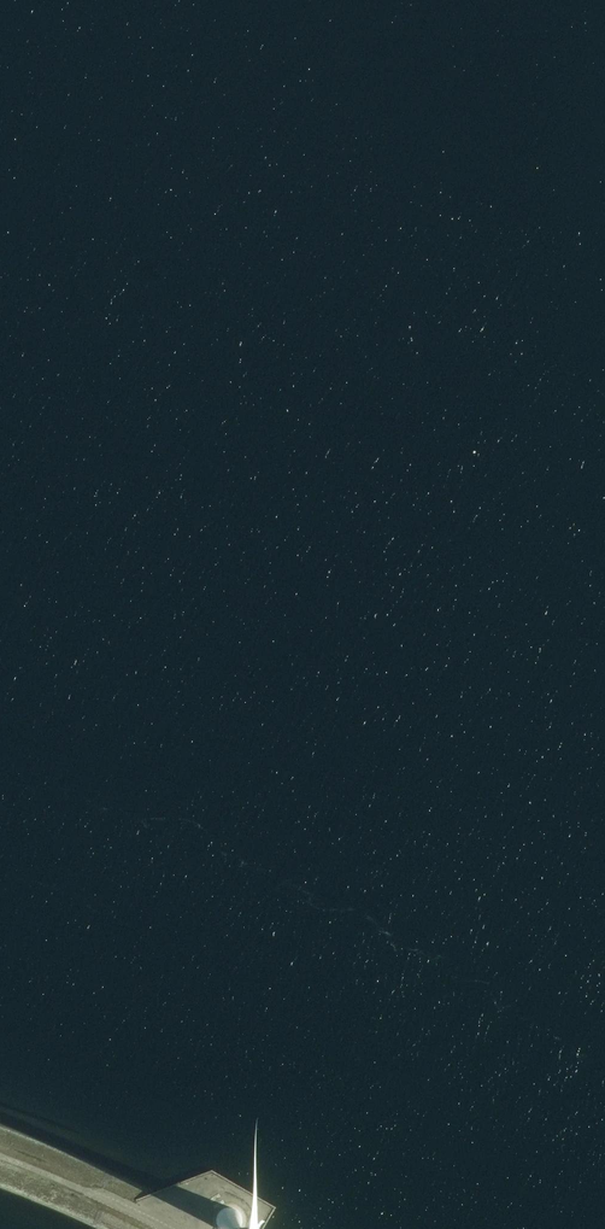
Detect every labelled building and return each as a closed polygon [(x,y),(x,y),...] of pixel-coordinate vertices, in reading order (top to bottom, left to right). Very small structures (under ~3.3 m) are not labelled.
[(217,1222),(217,1225),(218,1227),(219,1228),(241,1228),(242,1226),(243,1223),(243,1220),(242,1218),(241,1216),(240,1213),(238,1212),(236,1210),(233,1209),(231,1209),(228,1209),(226,1210),(223,1211),(221,1212),(219,1214),(218,1217),(217,1219),(217,1222)]
